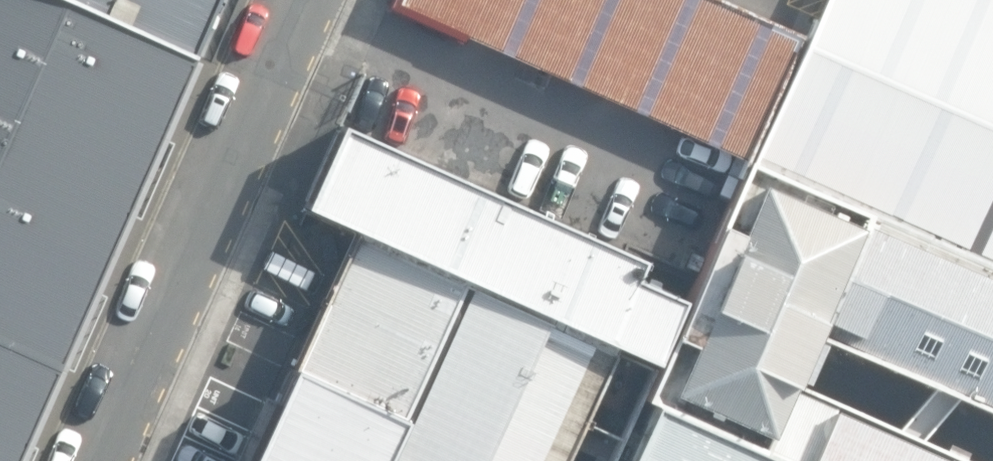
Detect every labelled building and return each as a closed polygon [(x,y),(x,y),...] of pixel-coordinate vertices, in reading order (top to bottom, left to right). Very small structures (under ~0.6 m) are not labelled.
[(190,67),(39,0),(0,0),(0,460),(17,460),(190,67)] [(190,67),(220,0),(39,0),(190,67)] [(727,0),(406,0),(752,159),(760,163),(812,39),(727,0)] [(812,39),(760,163),(992,267),(992,0),(829,0),(812,39)] [(685,290),(346,128),(312,203),(660,352),(685,290)] [(752,159),(649,398),(787,460),(985,460),(801,380),(824,333),(992,410),(992,267),(760,163),(752,159)] [(332,230),(232,460),(601,460),(643,363),(332,230)] [(649,398),(623,460),(787,460),(649,398)]
